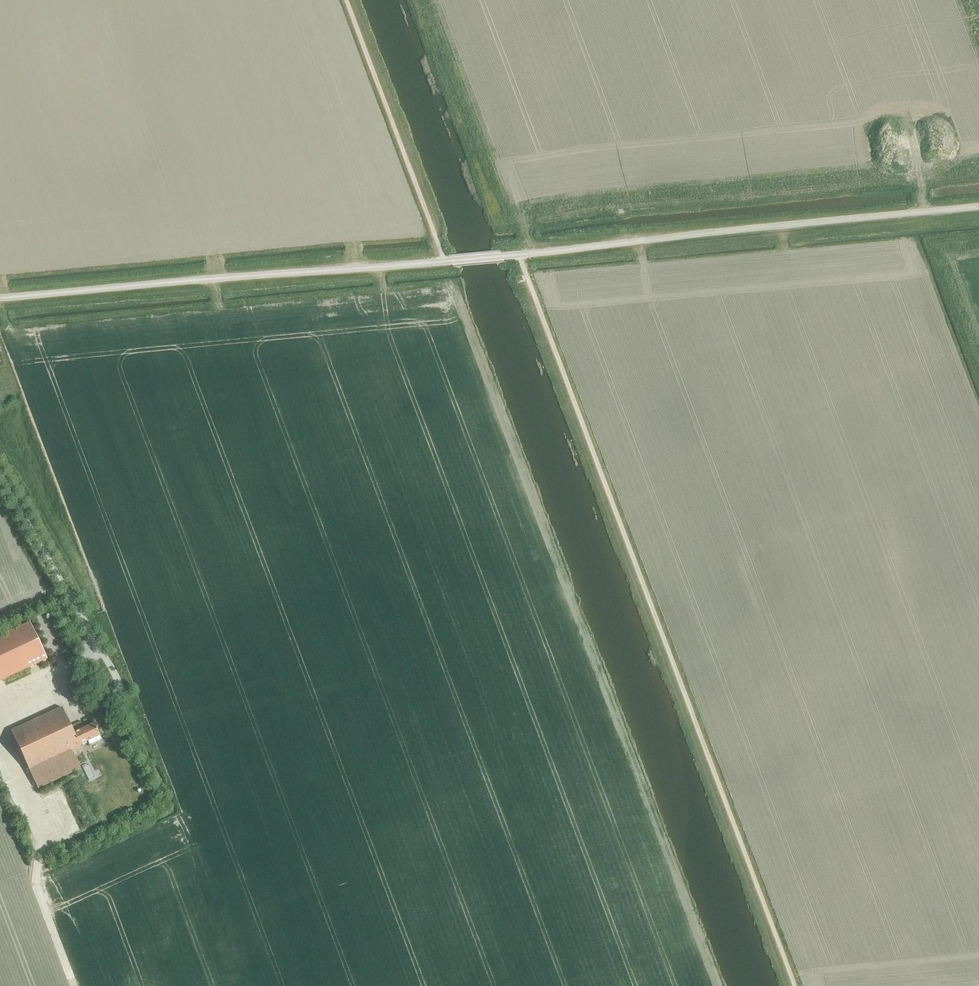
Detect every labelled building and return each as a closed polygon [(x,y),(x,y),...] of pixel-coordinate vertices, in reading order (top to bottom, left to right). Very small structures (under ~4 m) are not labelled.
[(46,661),(28,623),(10,632),(9,630),(0,634),(0,682),(46,661)] [(93,725),(74,734),(62,709),(11,733),(37,789),(81,769),(73,754),(81,750),(79,745),(87,741),(90,748),(102,743),(93,725)] [(77,754),(86,775),(92,772),(82,752),(77,754)]
